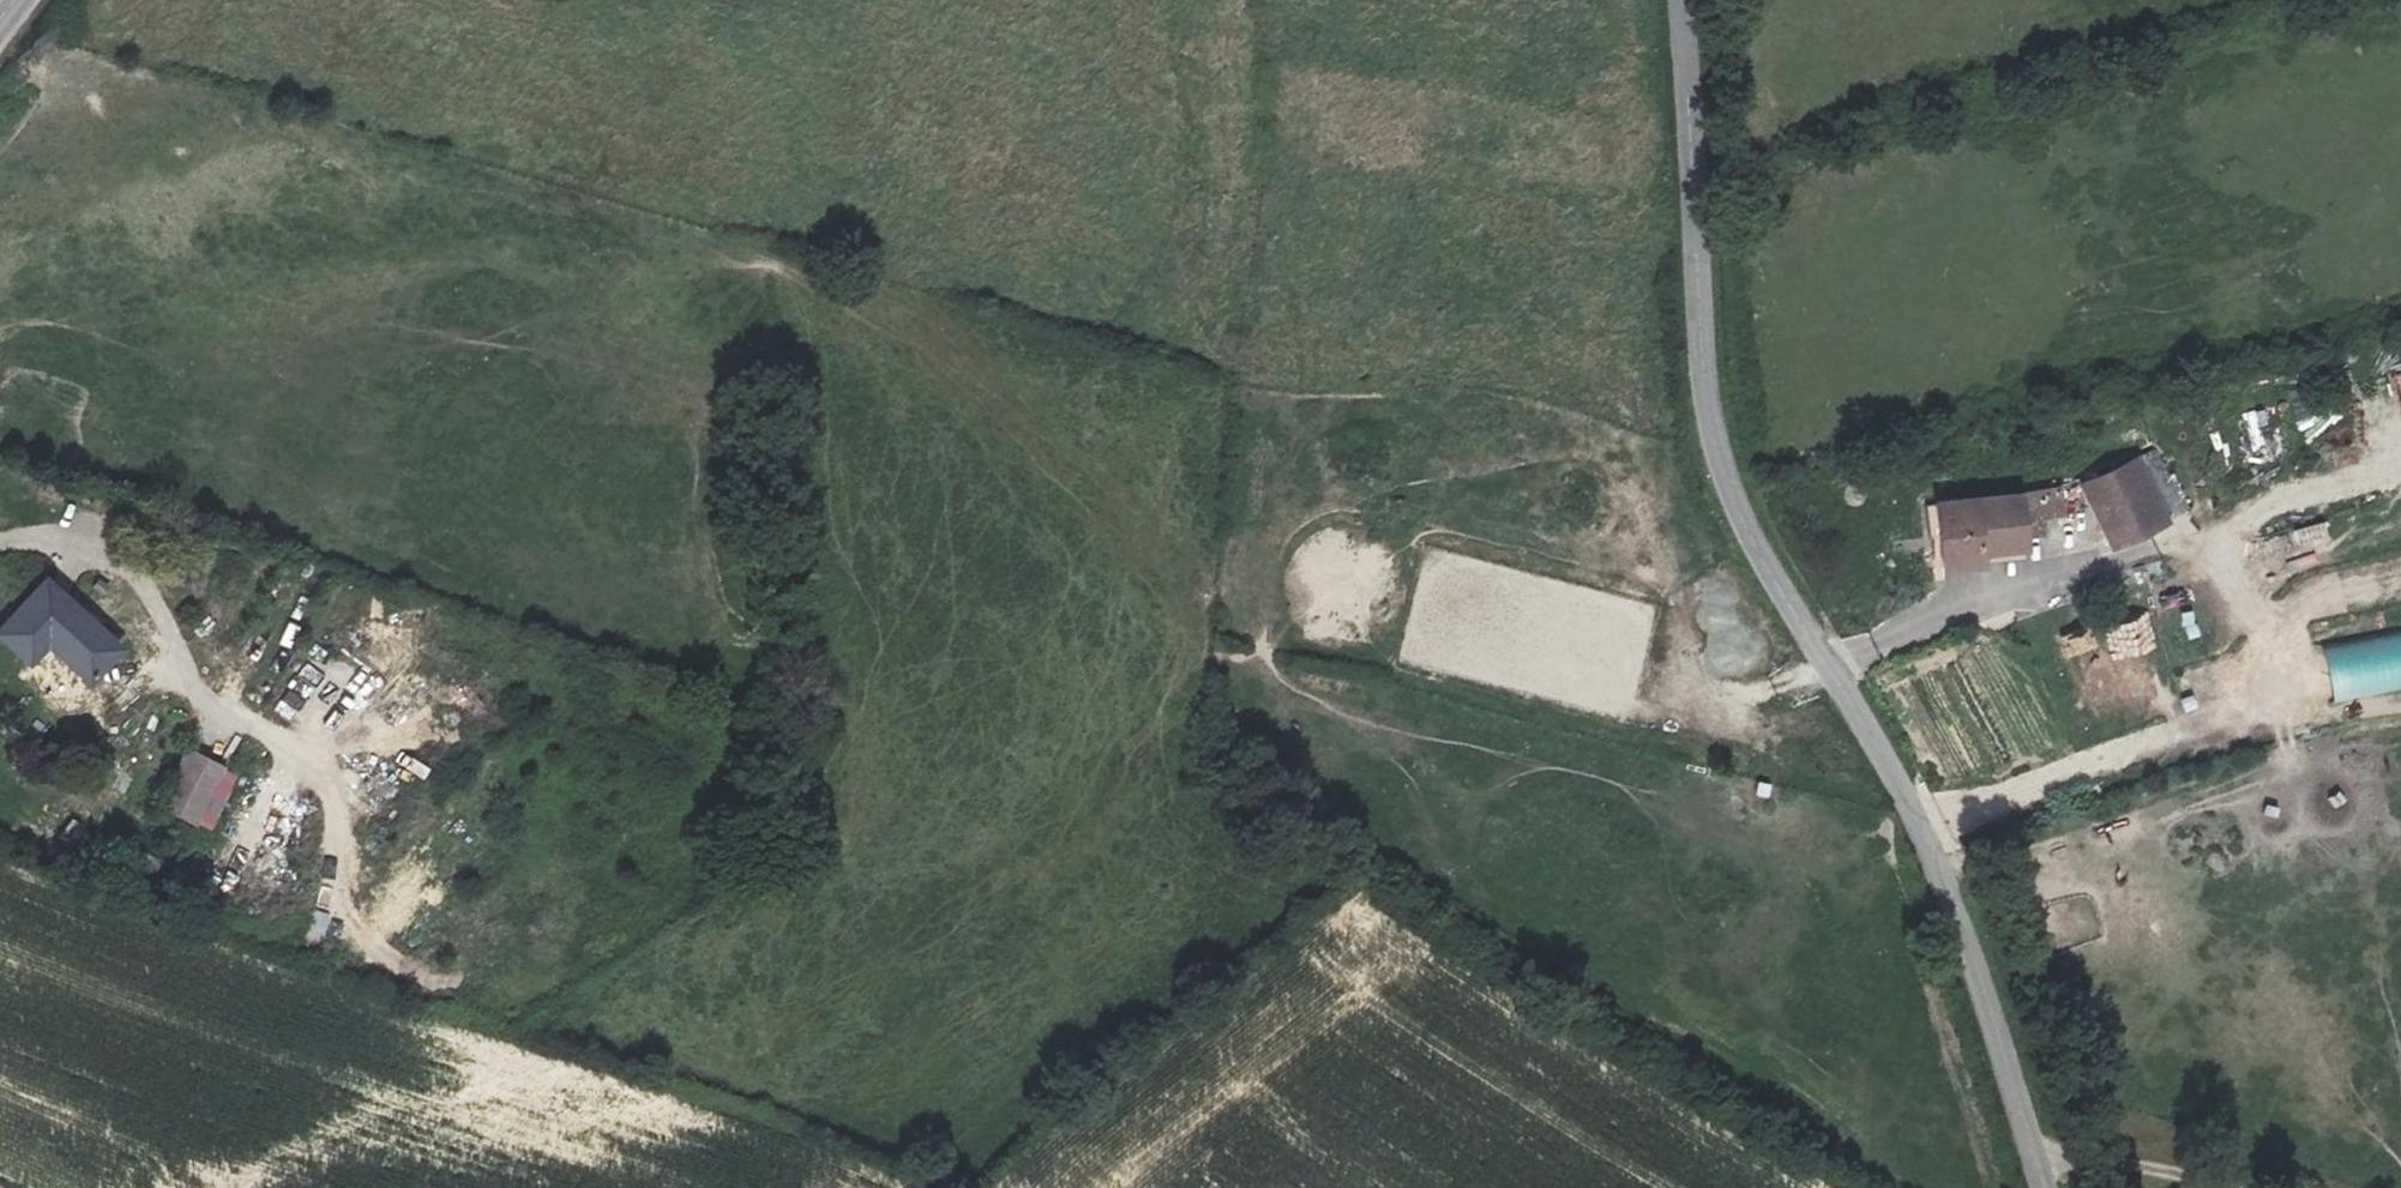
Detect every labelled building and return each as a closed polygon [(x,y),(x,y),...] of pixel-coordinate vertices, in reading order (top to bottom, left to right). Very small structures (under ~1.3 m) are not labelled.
[(2137,462),(2088,484),(2116,546),(2168,522),(2137,462)] [(2023,496),(1939,505),(1943,572),(1985,570),(1983,555),(2026,553),(2023,496)] [(2327,524),(2293,529),(2296,549),(2329,544),(2327,524)] [(100,657),(73,635),(81,627),(37,589),(0,631),(0,653),(16,667),(36,644),(79,681),(100,657)] [(106,649),(81,627),(73,635),(100,657),(106,649)] [(2314,646),(2326,703),(2400,687),(2400,630),(2314,646)] [(242,775),(188,751),(161,808),(215,833),(242,775)]
